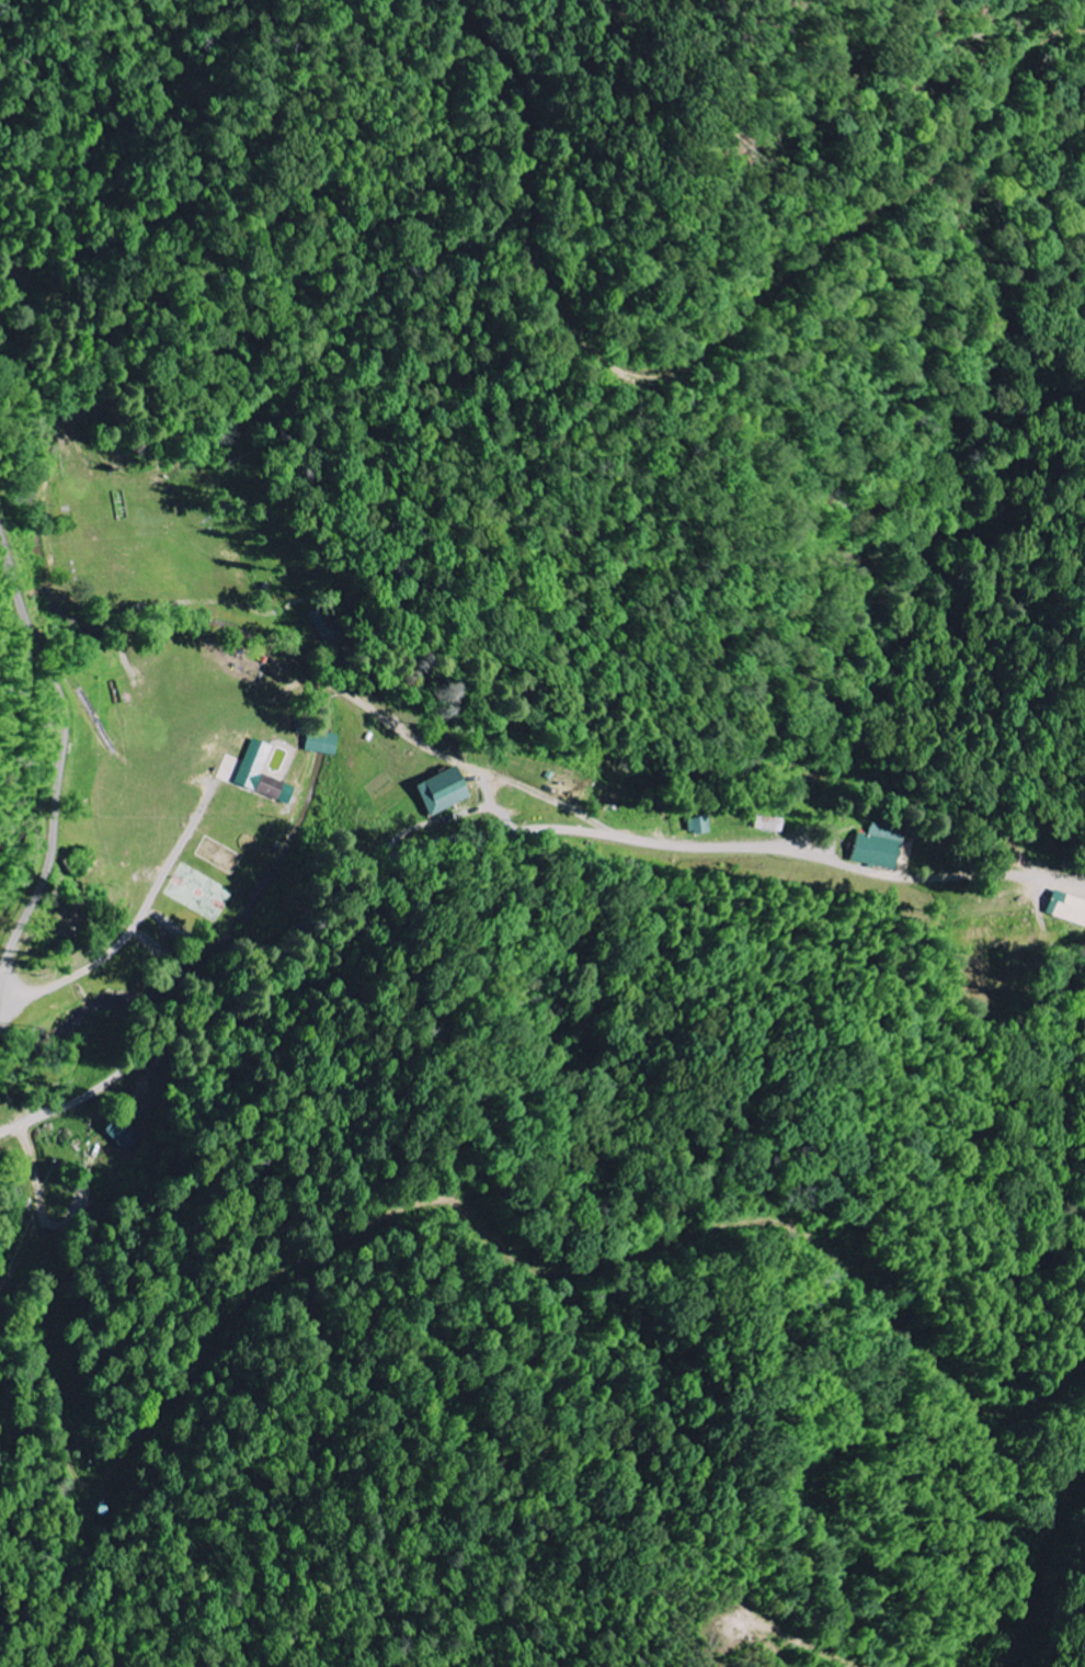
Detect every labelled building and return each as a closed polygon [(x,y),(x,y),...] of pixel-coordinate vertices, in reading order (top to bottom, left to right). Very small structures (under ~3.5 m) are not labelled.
[(337,737),(309,730),(304,750),(332,758),(337,737)] [(292,787),(259,776),(268,748),(247,740),(232,786),(286,804),(292,787)] [(754,831),(780,834),(782,820),(755,817),(754,831)] [(889,870),(898,840),(866,831),(864,837),(853,834),(846,858),(889,870)] [(1084,928),(1084,902),(1049,891),(1045,903),(1054,905),(1050,917),(1084,928)] [(127,1153),(141,1138),(119,1117),(105,1132),(127,1153)]
